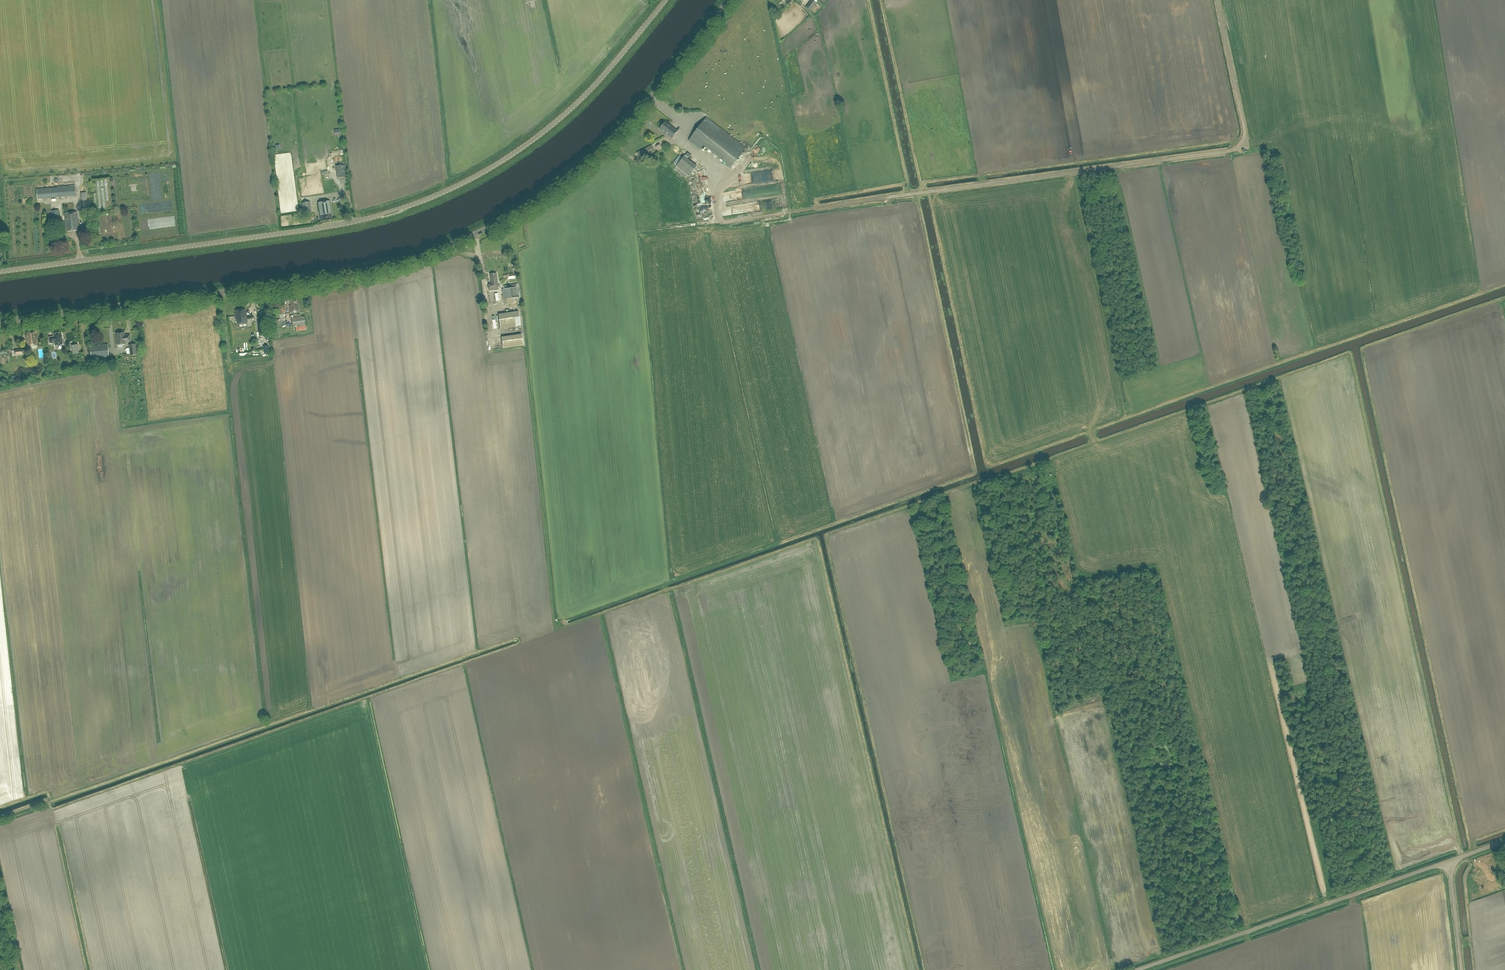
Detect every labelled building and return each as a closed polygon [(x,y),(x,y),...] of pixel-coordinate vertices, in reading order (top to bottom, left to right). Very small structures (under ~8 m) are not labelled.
[(812,0),(806,7),(810,11),(816,4),(812,0)] [(745,149),(706,118),(689,140),(700,150),(704,145),(732,167),(745,149)] [(677,132),(665,122),(662,126),(662,125),(659,128),(660,129),(672,138),(677,132)] [(655,151),(652,145),(637,153),(641,161),(652,156),(650,153),(655,151)] [(698,167),(685,156),(677,166),(689,176),(691,174),(693,176),(697,172),(695,170),(698,167)] [(347,177),(346,165),(337,166),(338,177),(347,177)] [(74,186),(74,185),(70,185),(70,186),(36,189),(37,199),(76,196),(75,186),(74,186)] [(87,200),(86,193),(81,193),(83,212),(92,211),(91,199),(87,200)] [(332,214),(330,201),(318,203),(319,214),(320,214),(321,221),(332,220),(331,214),(332,214)] [(312,212),(310,202),(302,203),(304,214),(312,212)] [(60,223),(58,210),(51,211),(52,224),(60,223)] [(79,231),(77,213),(64,214),(66,226),(67,232),(79,231)] [(518,278),(517,268),(513,269),(513,274),(508,274),(508,275),(504,276),(504,278),(508,277),(509,279),(518,278)] [(498,285),(496,273),(490,274),(491,284),(488,284),(489,291),(498,289),(498,288),(500,288),(500,285),(498,285)] [(520,297),(519,284),(503,286),(504,289),(502,289),(503,295),(502,296),(502,300),(504,299),(504,305),(514,304),(514,302),(521,301),(520,297)] [(299,311),(297,297),(290,298),(291,305),(289,305),(290,313),(299,311)] [(247,323),(246,317),(245,317),(244,310),(236,311),(236,314),(235,314),(236,319),(237,319),(238,324),(247,323)] [(521,326),(519,312),(498,315),(500,329),(521,326)] [(306,330),(304,319),(304,317),(291,318),(292,328),(293,328),(296,327),(296,331),(306,330)] [(267,335),(265,320),(258,321),(260,336),(267,335)] [(35,338),(34,332),(27,333),(28,339),(26,339),(27,347),(38,345),(37,337),(35,338)] [(62,341),(61,333),(54,334),(54,337),(49,337),(50,343),(55,343),(55,346),(63,345),(63,344),(64,343),(64,341),(62,341)] [(124,336),(124,333),(116,333),(117,345),(125,344),(125,342),(130,342),(130,335),(124,336)] [(523,345),(522,335),(502,338),(503,348),(523,345)] [(137,355),(136,344),(129,345),(130,356),(137,355)] [(109,357),(108,345),(90,347),(91,359),(109,357)]
